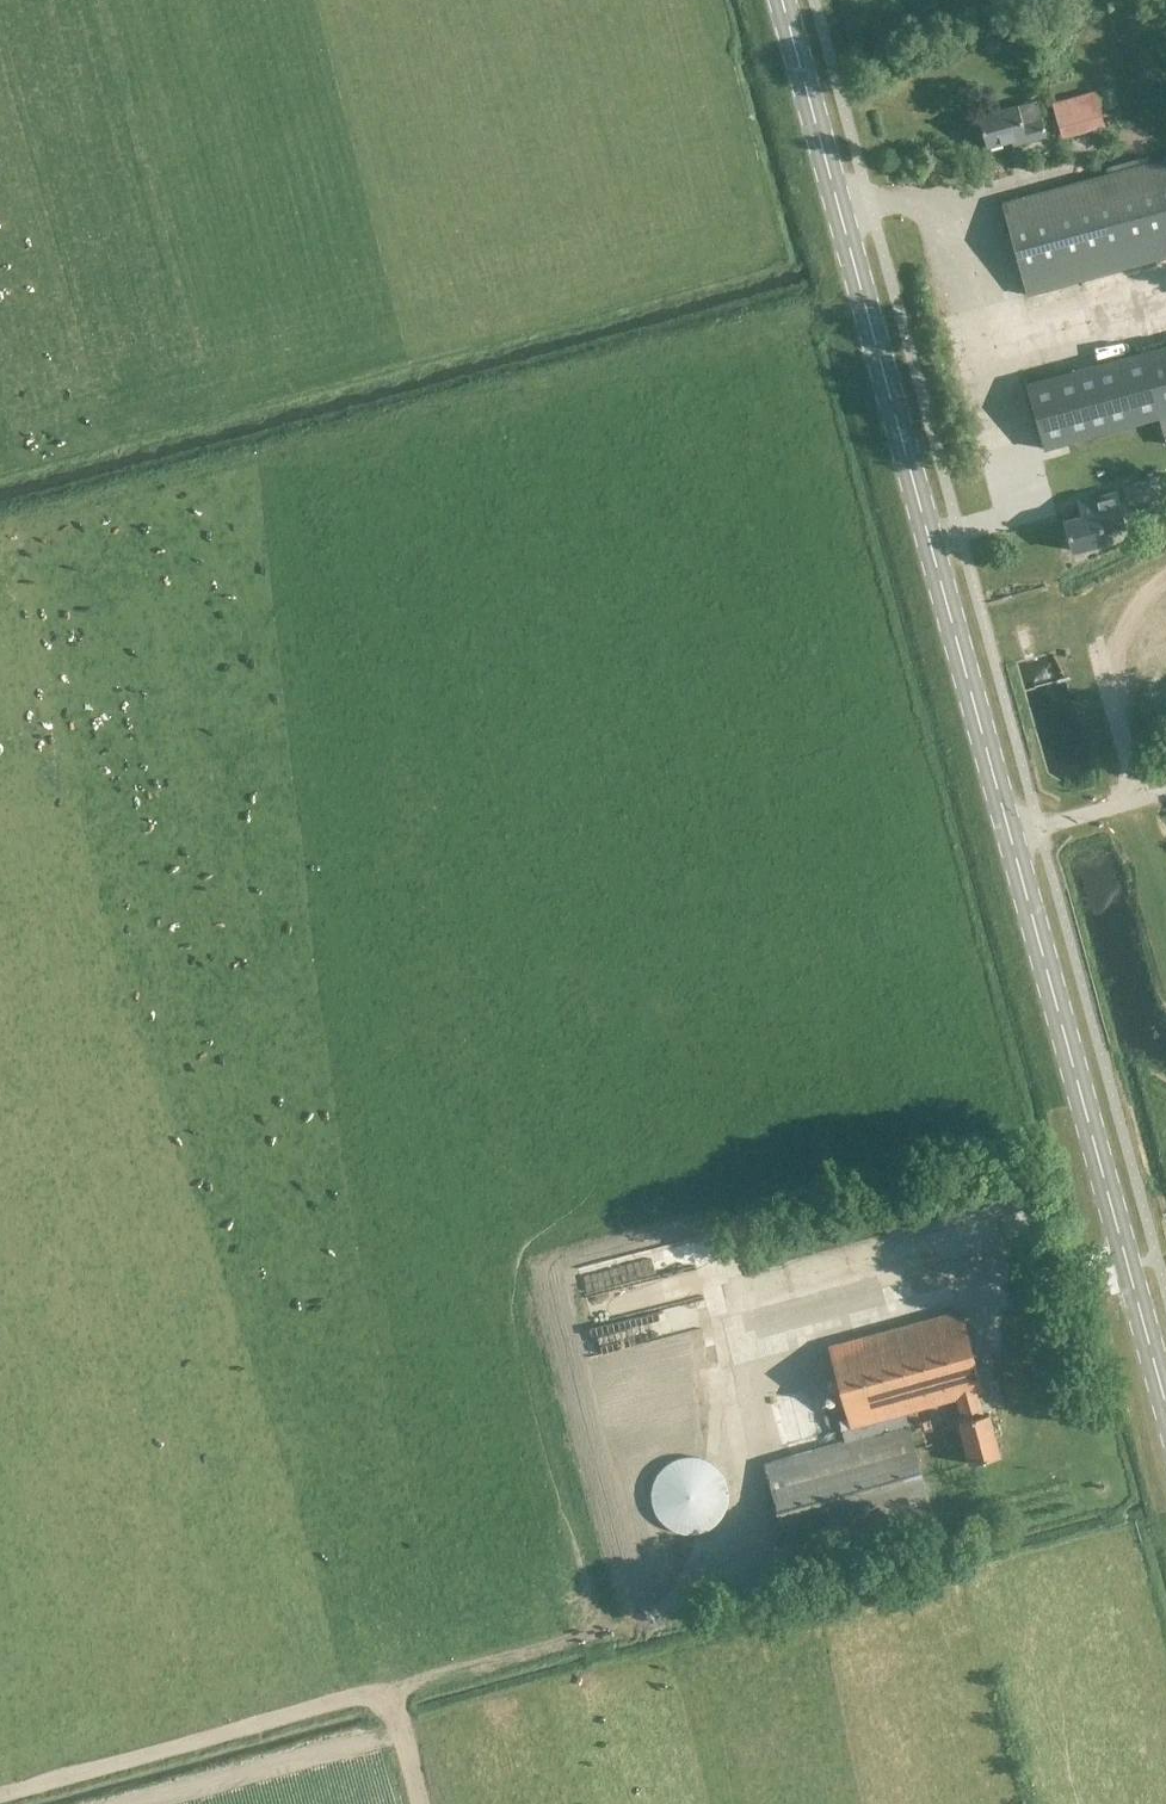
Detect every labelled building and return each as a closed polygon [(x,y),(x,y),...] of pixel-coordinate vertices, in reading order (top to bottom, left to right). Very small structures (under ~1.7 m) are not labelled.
[(1051,100),(1058,125),(1100,114),(1094,89),(1051,100)] [(976,114),(984,145),(1010,138),(1011,143),(1044,135),(1035,99),(976,114)] [(1026,294),(1165,256),(1165,155),(1000,200),(1026,294)] [(1025,382),(1044,448),(1158,417),(1165,444),(1165,443),(1165,343),(1025,382)] [(1120,483),(1126,504),(1165,494),(1165,471),(1120,483)] [(1063,519),(1072,549),(1105,539),(1101,525),(1113,522),(1109,509),(1098,512),(1097,509),(1063,519)] [(1156,634),(1165,632),(1165,616),(1152,619),(1156,634)] [(851,1425),(902,1410),(955,1395),(962,1418),(957,1419),(969,1461),(1000,1452),(988,1410),(982,1412),(976,1389),(981,1388),(958,1308),(828,1345),(848,1415),(851,1425)] [(851,1425),(848,1415),(838,1418),(843,1438),(762,1461),(790,1560),(933,1519),(902,1410),(851,1425)] [(728,1499),(728,1496),(728,1493),(727,1489),(726,1485),(725,1482),(723,1477),(721,1475),(720,1472),(717,1469),(714,1466),(711,1464),(709,1462),(705,1460),(701,1459),(698,1458),(693,1457),(690,1457),(687,1457),(683,1457),(678,1458),(675,1459),(670,1462),(668,1463),(665,1465),(662,1467),(658,1471),(656,1474),(654,1477),(652,1481),(651,1485),(650,1488),(650,1491),(649,1494),(649,1496),(649,1499),(650,1503),(651,1507),(652,1511),(654,1515),(656,1518),(657,1520),(660,1523),(663,1526),(666,1528),(669,1530),(672,1532),(676,1533),(679,1534),(684,1535),(687,1535),(690,1535),(694,1535),(697,1534),(701,1533),(704,1532),(707,1531),(711,1528),(714,1526),(717,1523),(720,1520),(721,1518),(722,1516),(724,1513),(725,1510),(726,1507),(727,1503),(728,1499)]
